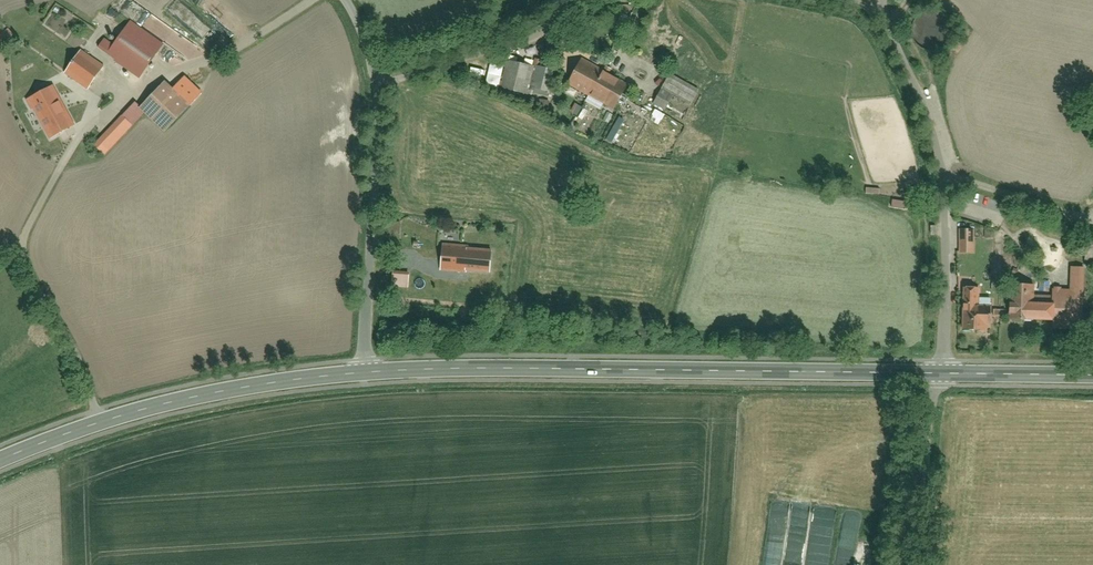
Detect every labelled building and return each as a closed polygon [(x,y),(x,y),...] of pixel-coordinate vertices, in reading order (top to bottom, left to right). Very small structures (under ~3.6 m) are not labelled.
[(914,26),(915,37),(919,44),(929,49),(940,47),(947,41),(950,31),(947,22),(939,15),(929,13),(920,17),(914,26)] [(133,23),(113,52),(148,76),(168,48),(133,23)] [(81,50),(65,73),(88,89),(104,66),(81,50)] [(590,58),(572,89),(619,115),(637,84),(590,58)] [(508,61),(502,88),(556,99),(561,72),(508,61)] [(675,74),(665,92),(695,109),(705,91),(675,74)] [(169,85),(141,111),(165,137),(193,111),(169,85)] [(73,125),(52,86),(27,100),(31,108),(35,107),(51,137),(73,125)] [(664,94),(657,106),(672,115),(679,103),(664,94)] [(444,242),(444,275),(495,276),(496,243),(444,242)] [(1032,319),(1053,319),(1053,328),(1082,329),(1084,267),(1072,266),(1071,290),(1053,290),(1053,297),(1033,296),(1033,285),(1011,284),(1010,319),(1032,320),(1032,319)] [(984,330),(984,328),(1002,328),(1001,308),(983,308),(983,290),(961,291),(962,331),(984,330)]
